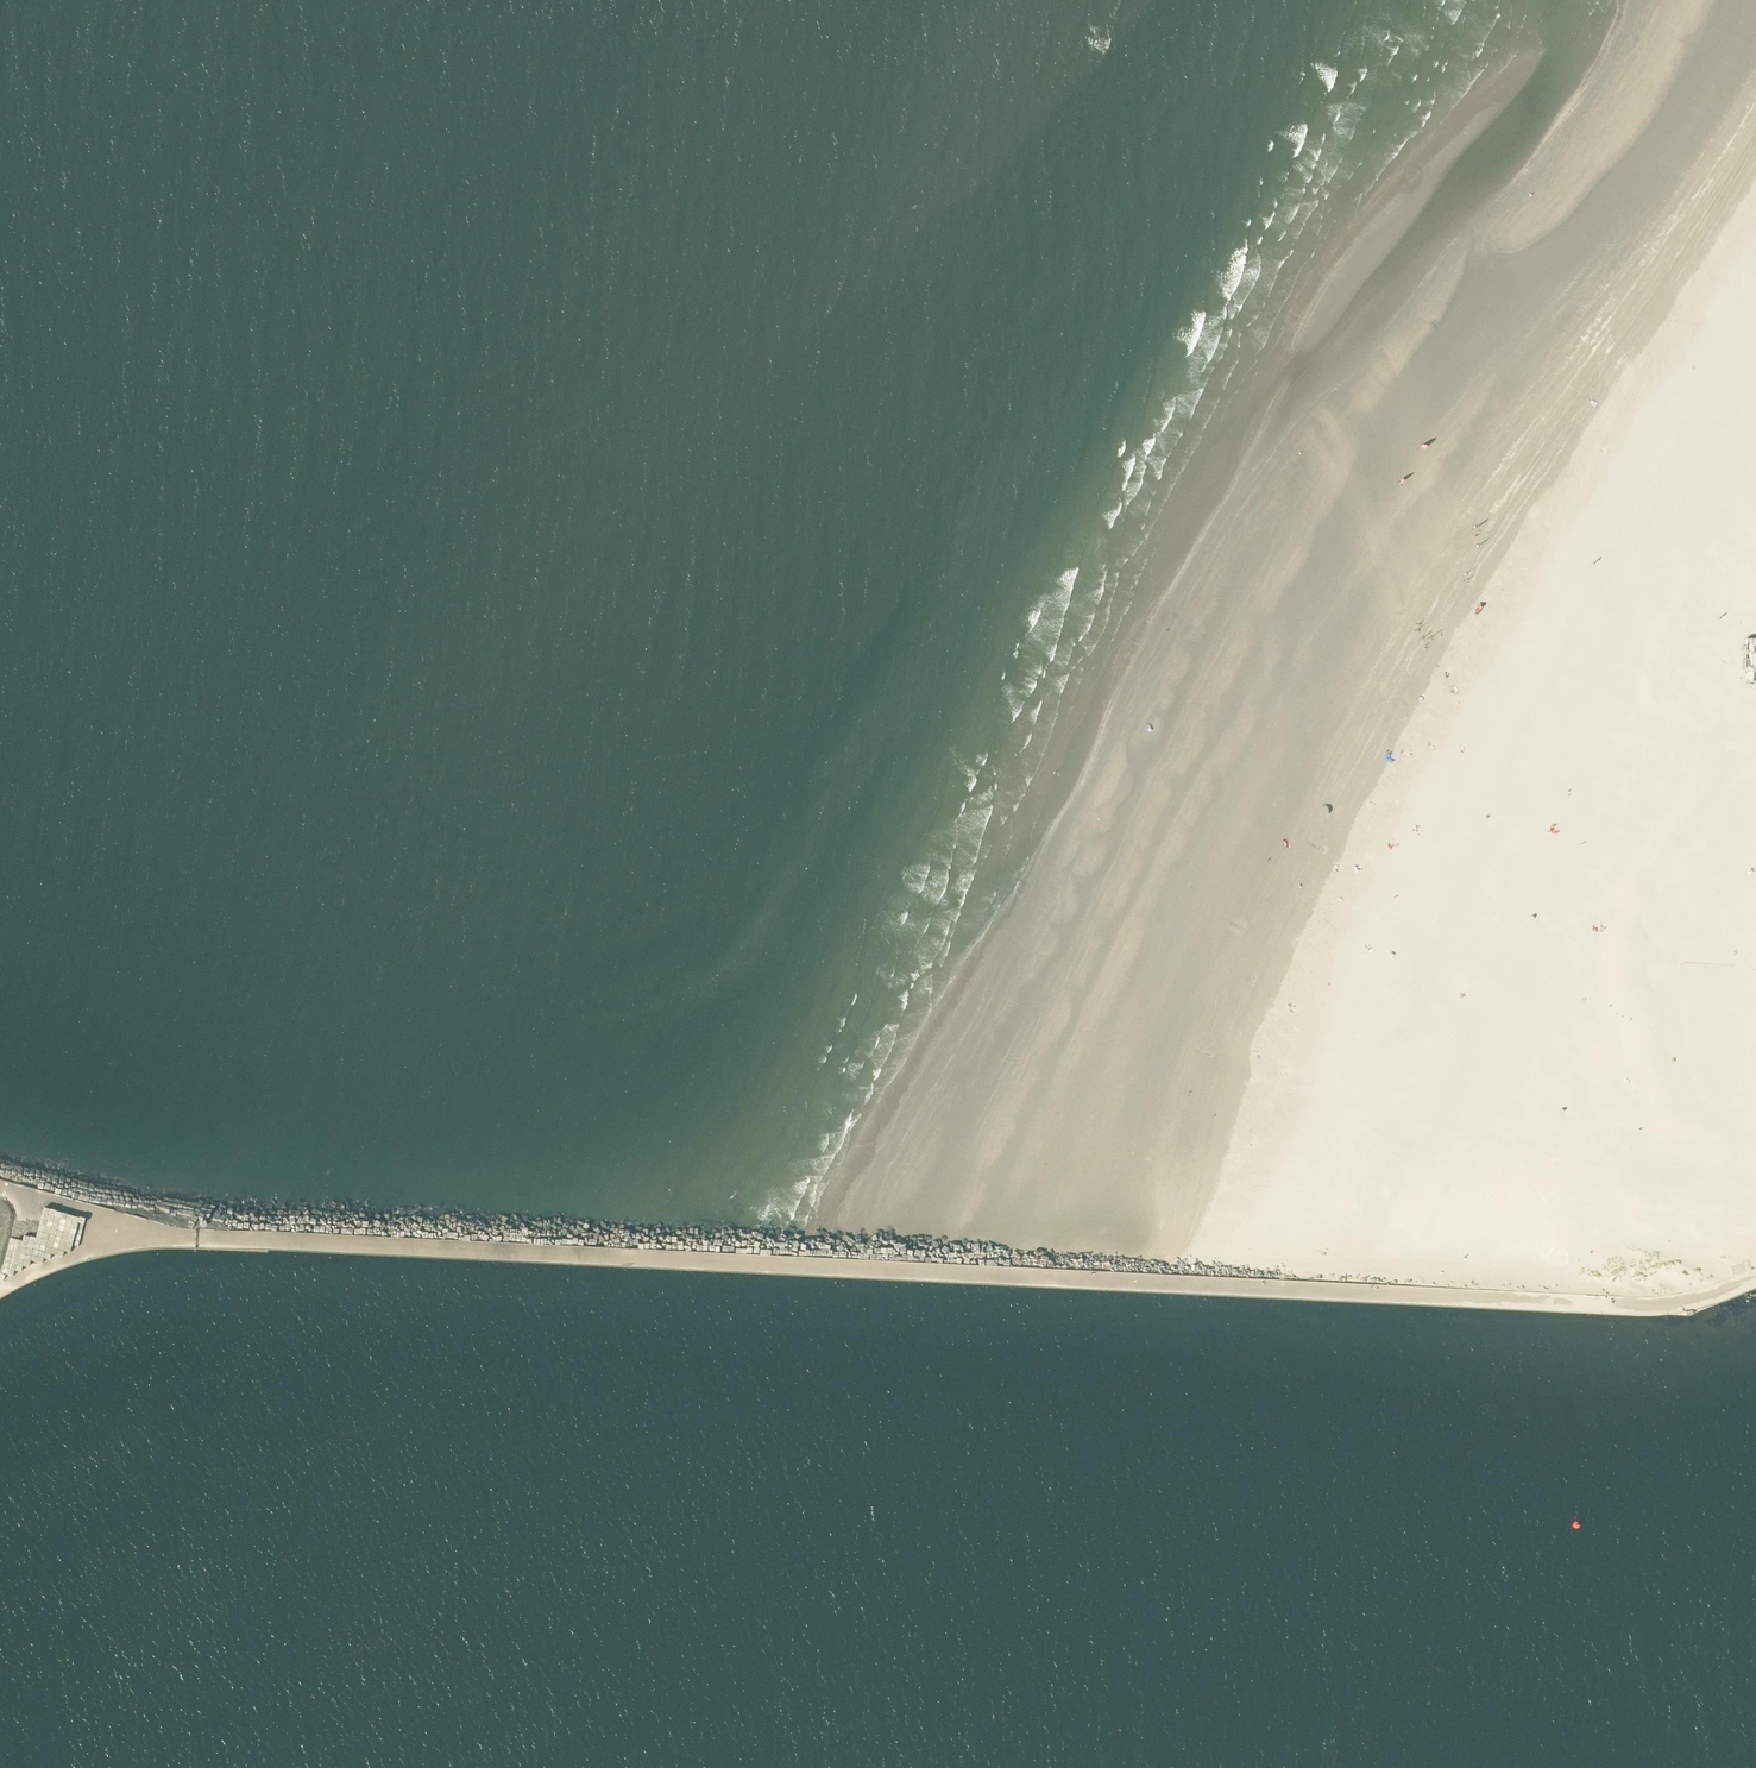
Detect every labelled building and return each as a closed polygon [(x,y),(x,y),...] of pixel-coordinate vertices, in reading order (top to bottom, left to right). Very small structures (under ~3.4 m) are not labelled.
[(1755,638),(1750,638),(1750,646),(1744,646),(1744,651),(1749,651),(1749,667),(1751,667),(1751,668),(1746,668),(1745,672),(1751,672),(1750,684),(1755,684),(1755,638)] [(1745,1263),(1732,1266),(1734,1273),(1746,1269),(1745,1263)]
